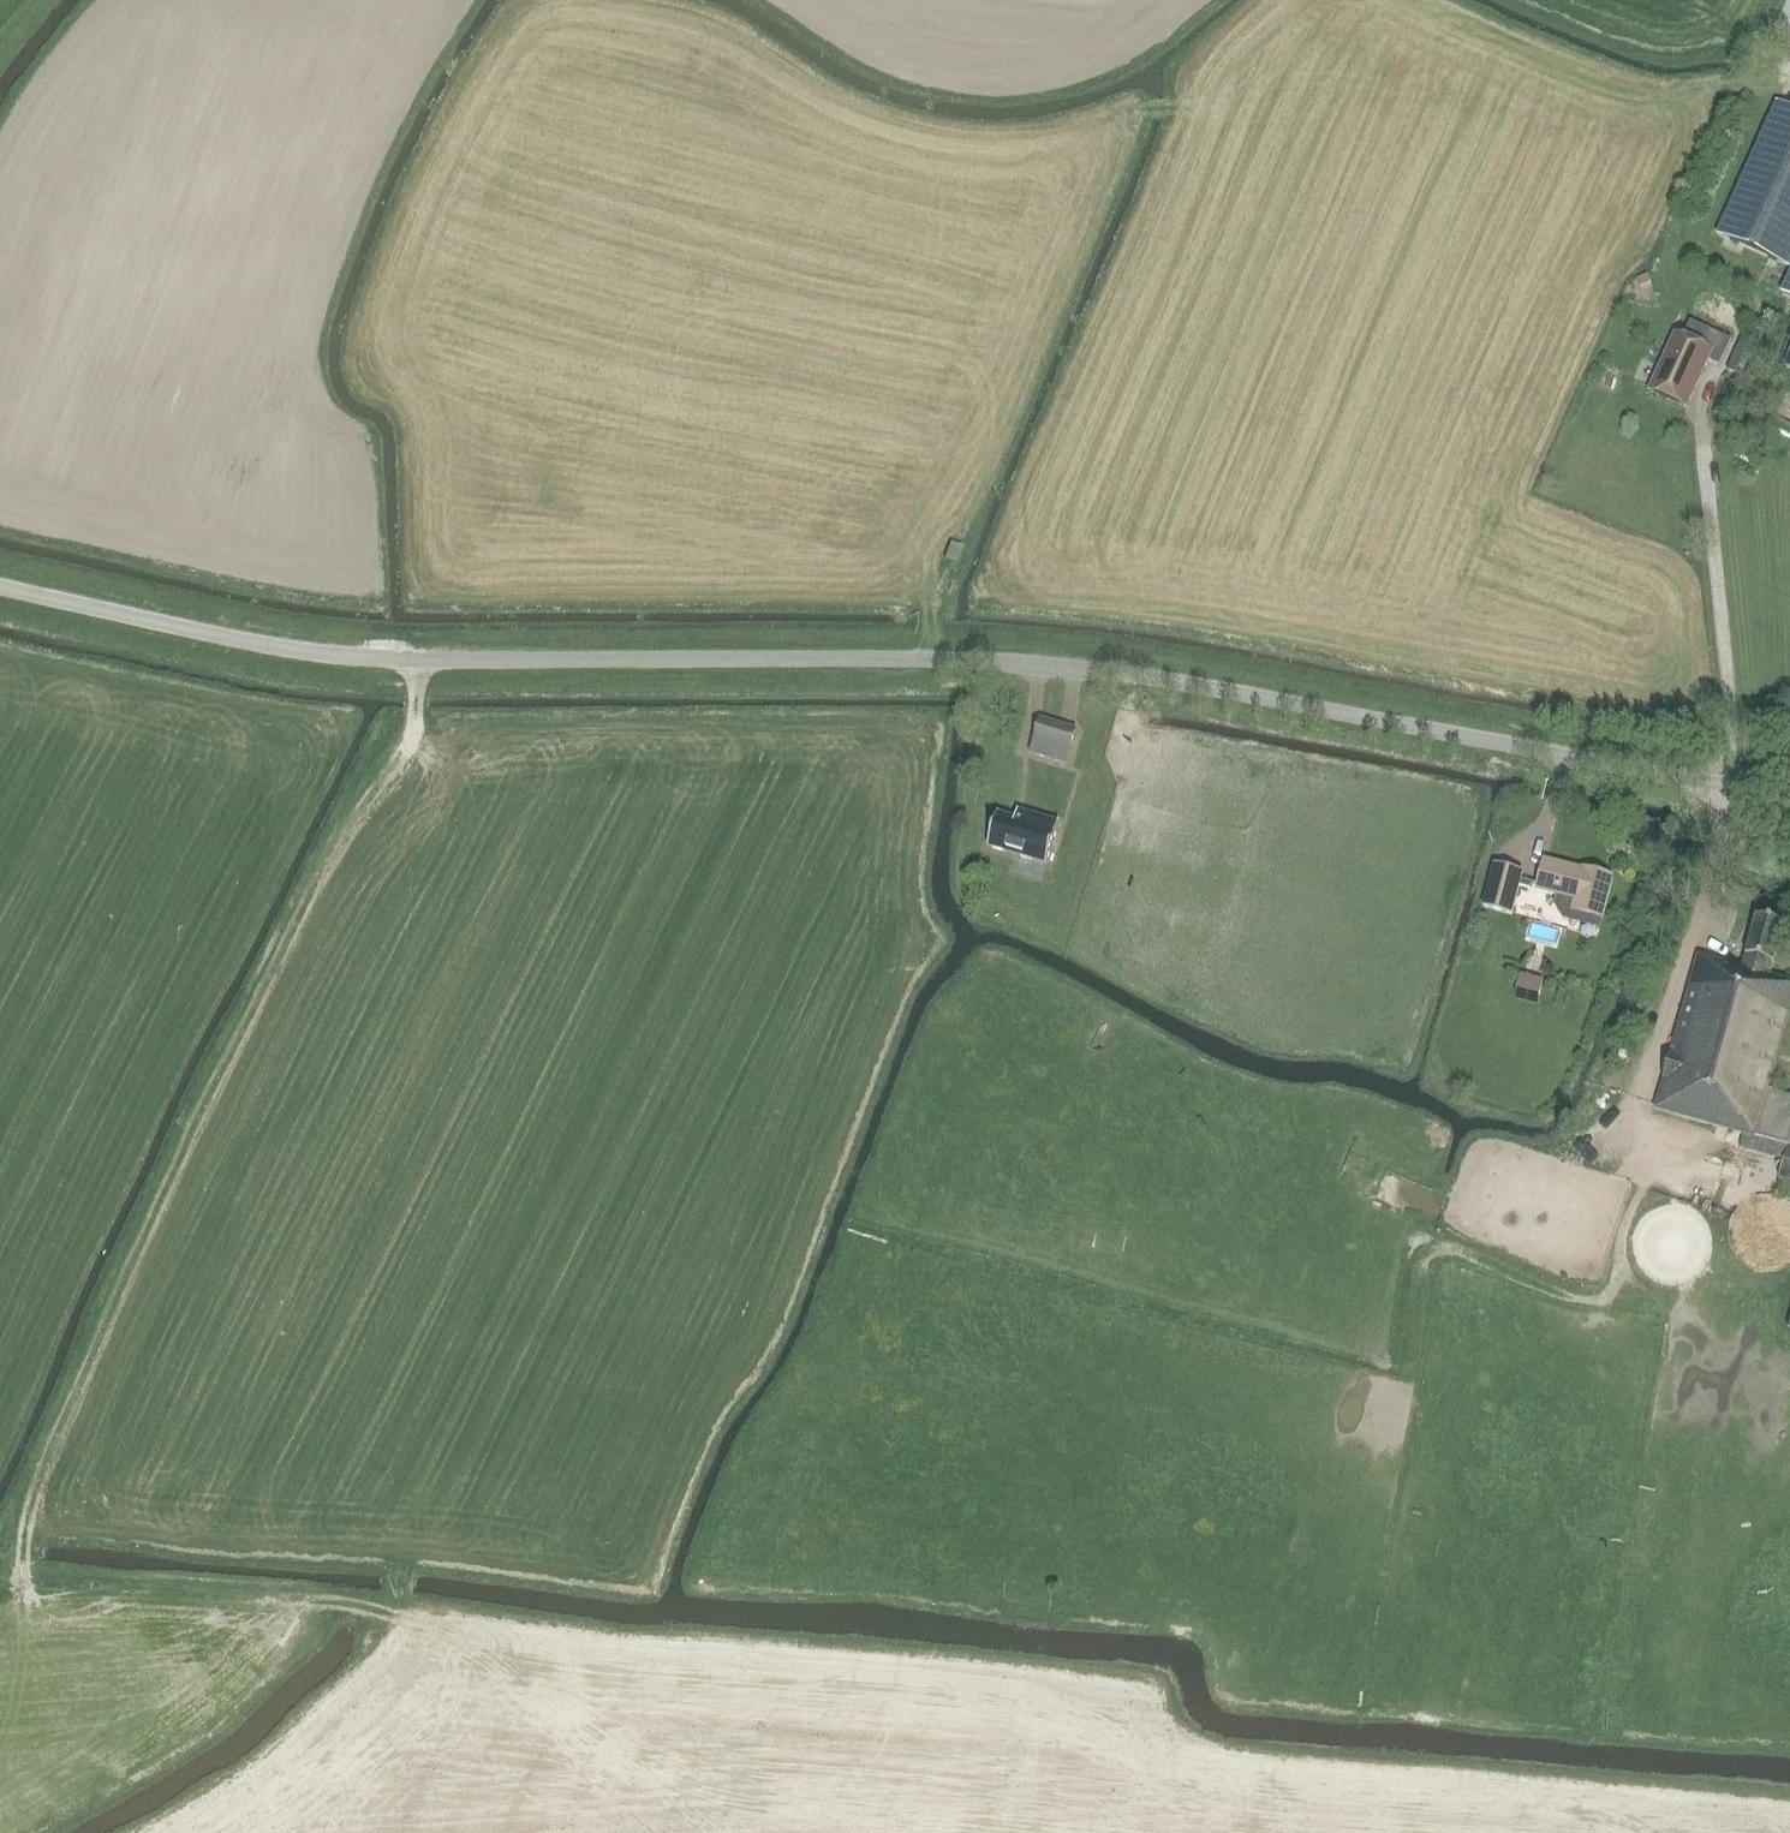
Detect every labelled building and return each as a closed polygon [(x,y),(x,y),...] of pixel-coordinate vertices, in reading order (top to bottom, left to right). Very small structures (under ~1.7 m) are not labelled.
[(1776,103),(1717,234),(1789,268),(1789,109),(1776,103)] [(1780,294),(1789,298),(1789,272),(1780,294)] [(1650,393),(1684,408),(1706,361),(1719,367),(1731,340),(1690,322),(1682,339),(1676,336),(1650,393)] [(1761,339),(1744,331),(1727,369),(1744,377),(1761,339)] [(950,542),(943,558),(956,564),(963,548),(950,542)] [(1040,720),(1030,753),(1064,763),(1074,730),(1040,720)] [(1017,810),(1015,819),(997,813),(987,846),(1046,864),(1059,823),(1017,810)] [(1556,896),(1554,905),(1562,920),(1598,929),(1612,877),(1582,869),(1582,870),(1544,860),(1536,890),(1556,896)] [(1494,866),(1482,909),(1510,916),(1518,885),(1529,888),(1534,883),(1520,879),(1522,873),(1494,866)] [(1767,1091),(1789,1011),(1789,983),(1769,977),(1783,925),(1756,918),(1742,970),(1698,957),(1655,1110),(1743,1135),(1740,1149),(1784,1161),(1779,1179),(1789,1182),(1789,1097),(1767,1091)] [(1520,974),(1516,990),(1539,996),(1543,980),(1520,974)]
